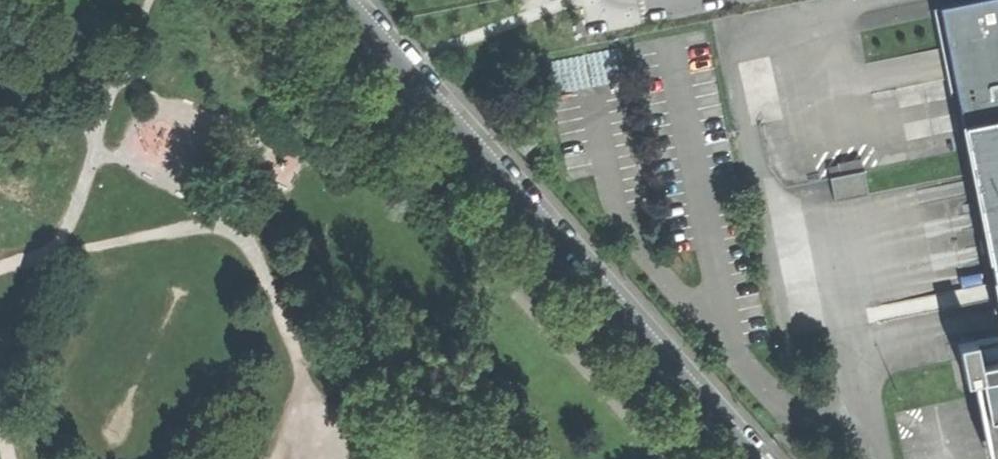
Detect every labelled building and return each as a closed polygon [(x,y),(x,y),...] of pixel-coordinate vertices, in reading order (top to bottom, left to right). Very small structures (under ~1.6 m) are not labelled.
[(936,3),(938,15),(944,47),(947,61),(965,150),(970,174),(973,188),(980,224),(985,253),(993,289),(997,316),(997,0),(953,0),(936,3)] [(865,171),(830,178),(835,201),(869,193),(865,171)] [(953,339),(962,385),(978,381),(980,391),(993,456),(997,455),(997,330),(953,339)]
